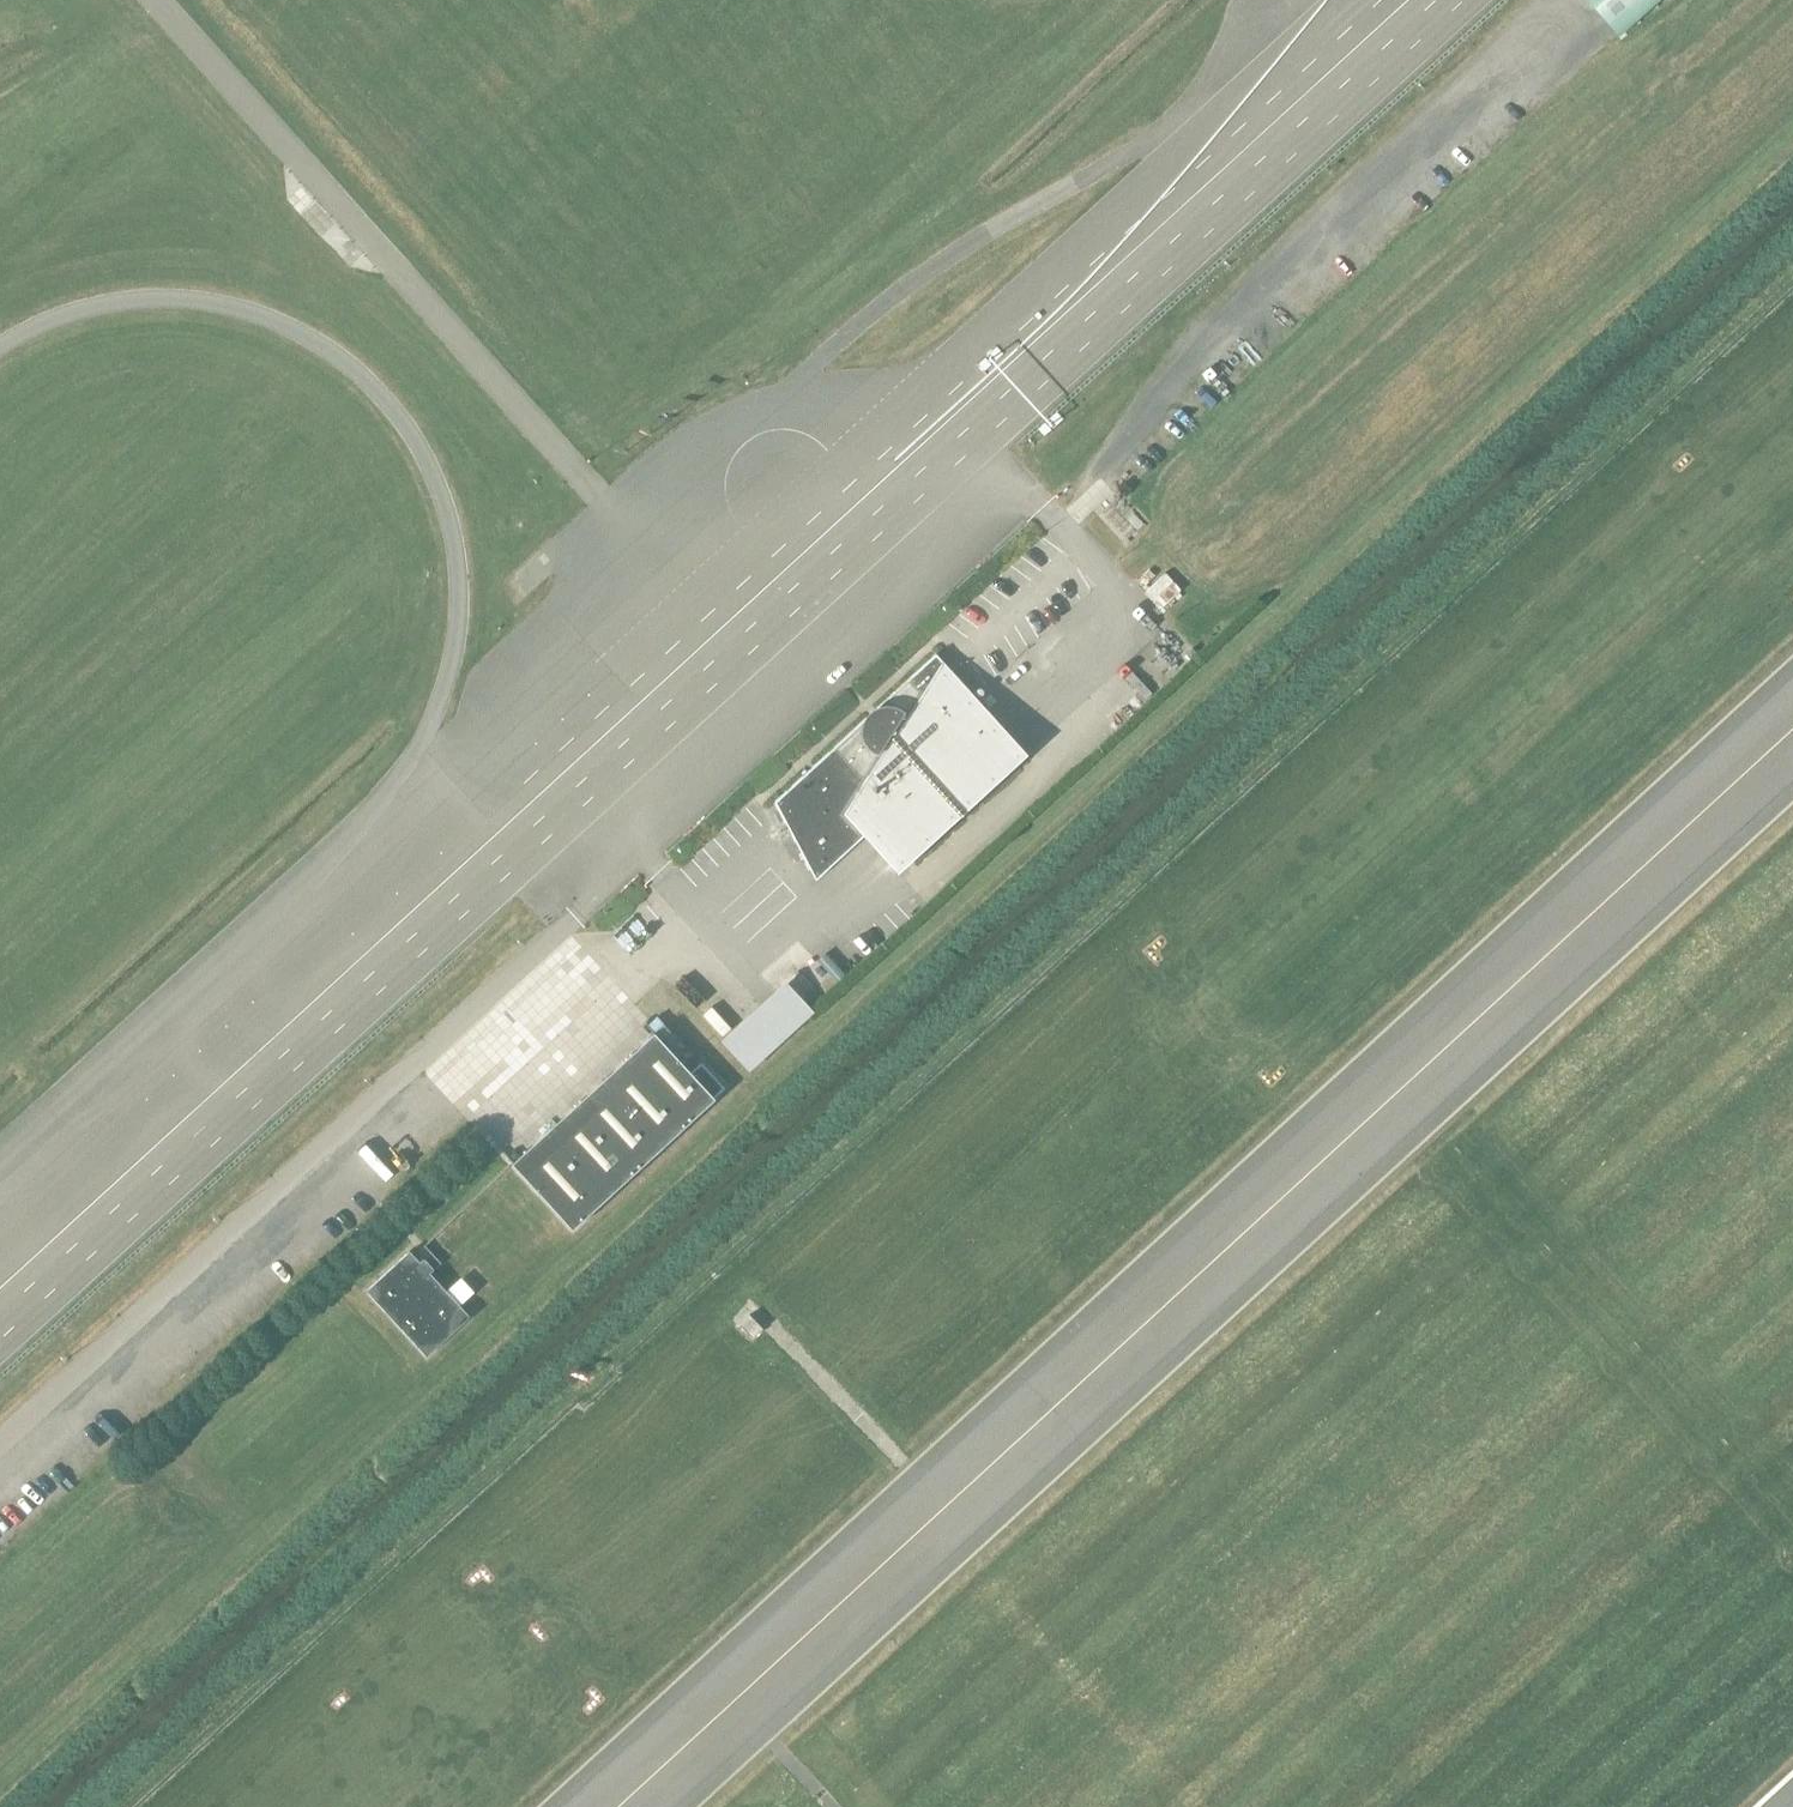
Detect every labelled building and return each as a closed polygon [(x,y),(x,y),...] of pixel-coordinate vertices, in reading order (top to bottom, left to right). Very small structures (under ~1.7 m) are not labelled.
[(935,654),(867,716),(773,803),(815,881),(864,836),(898,873),(1027,755),(974,697),(935,654)] [(726,1041),(749,1067),(809,1012),(785,987),(726,1041)] [(655,1034),(513,1165),(573,1230),(715,1100),(715,1099),(725,1089),(702,1064),(691,1073),(655,1034)] [(368,1292),(429,1357),(472,1317),(411,1252),(368,1292)]
